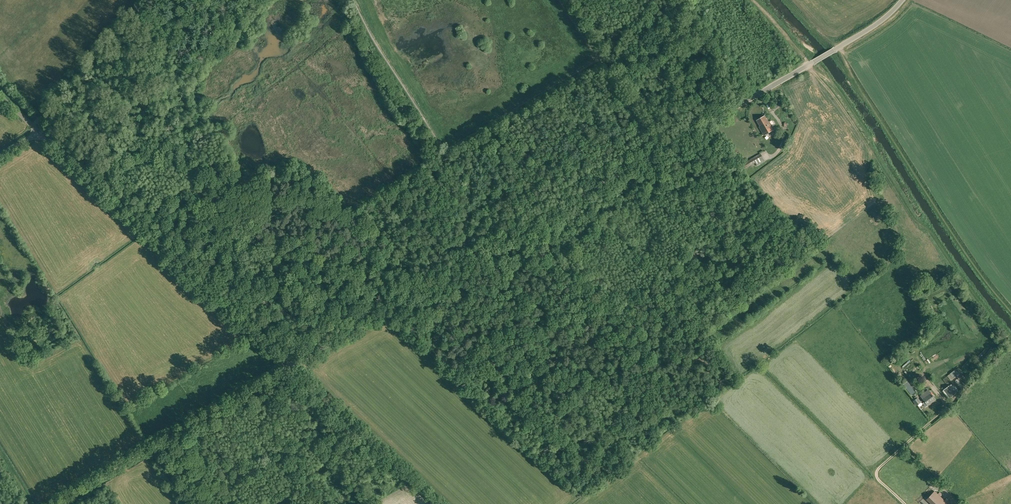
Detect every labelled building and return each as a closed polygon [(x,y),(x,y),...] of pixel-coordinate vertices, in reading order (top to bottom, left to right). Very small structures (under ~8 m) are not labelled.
[(768,122),(765,115),(757,120),(760,126),(759,127),(764,135),(774,129),(769,121),(768,122)] [(757,166),(765,161),(760,153),(741,165),(743,169),(755,163),(757,166)] [(912,395),(916,392),(917,392),(908,380),(903,384),(912,395)] [(958,391),(952,383),(950,385),(950,384),(943,389),(950,398),(956,393),(958,391)] [(928,406),(936,399),(930,392),(928,389),(920,395),(922,398),(928,406)] [(930,503),(946,503),(935,493),(927,501),(930,503)]
